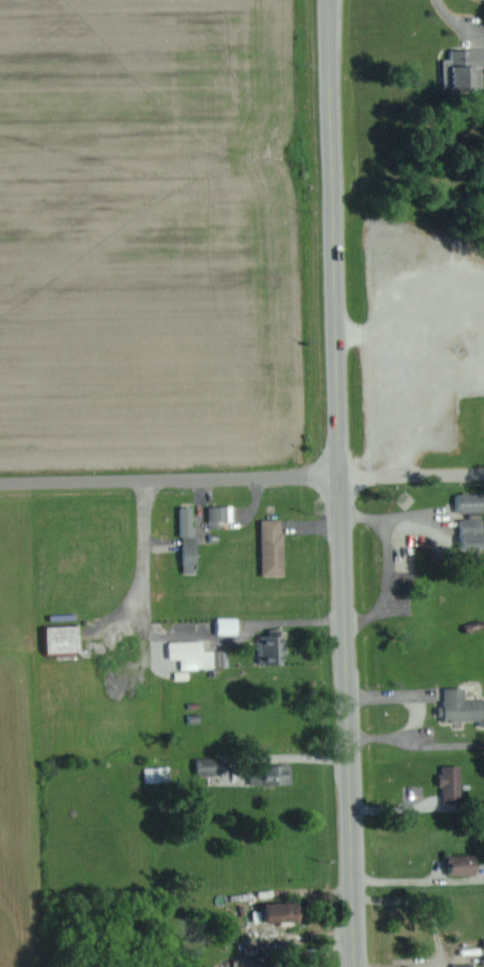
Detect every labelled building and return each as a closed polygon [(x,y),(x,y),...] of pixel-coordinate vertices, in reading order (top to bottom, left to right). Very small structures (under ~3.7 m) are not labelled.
[(483,87),(483,84),(483,67),(483,49),(455,49),(456,60),(447,60),(448,88),(483,87)] [(457,494),(458,512),(483,511),(483,493),(457,494)] [(222,521),(230,521),(229,506),(211,506),(211,528),(222,528),(222,521)] [(185,573),(199,572),(199,507),(184,507),(185,573)] [(483,547),(483,514),(464,515),(465,547),(483,547)] [(286,519),(264,519),(265,576),(287,575),(286,519)] [(242,618),(222,617),(221,634),(242,634),(242,618)] [(50,627),(51,653),(84,652),(83,626),(50,627)] [(262,664),(286,664),(285,635),(262,635),(262,664)] [(218,668),(217,650),(207,650),(207,640),(172,641),(173,659),(184,658),(185,669),(218,668)] [(468,699),(468,687),(445,687),(445,721),(483,721),(483,726),(483,699),(468,699)] [(200,776),(225,775),(224,757),(200,758),(200,776)] [(261,780),(261,776),(253,776),(253,784),(293,783),(292,765),(268,765),(268,780),(261,780)] [(174,781),(173,766),(148,767),(149,782),(174,781)] [(465,802),(464,766),(444,766),(444,803),(465,802)] [(480,855),(451,855),(451,875),(481,875),(480,855)] [(303,922),(303,903),(268,904),(268,923),(303,922)]
